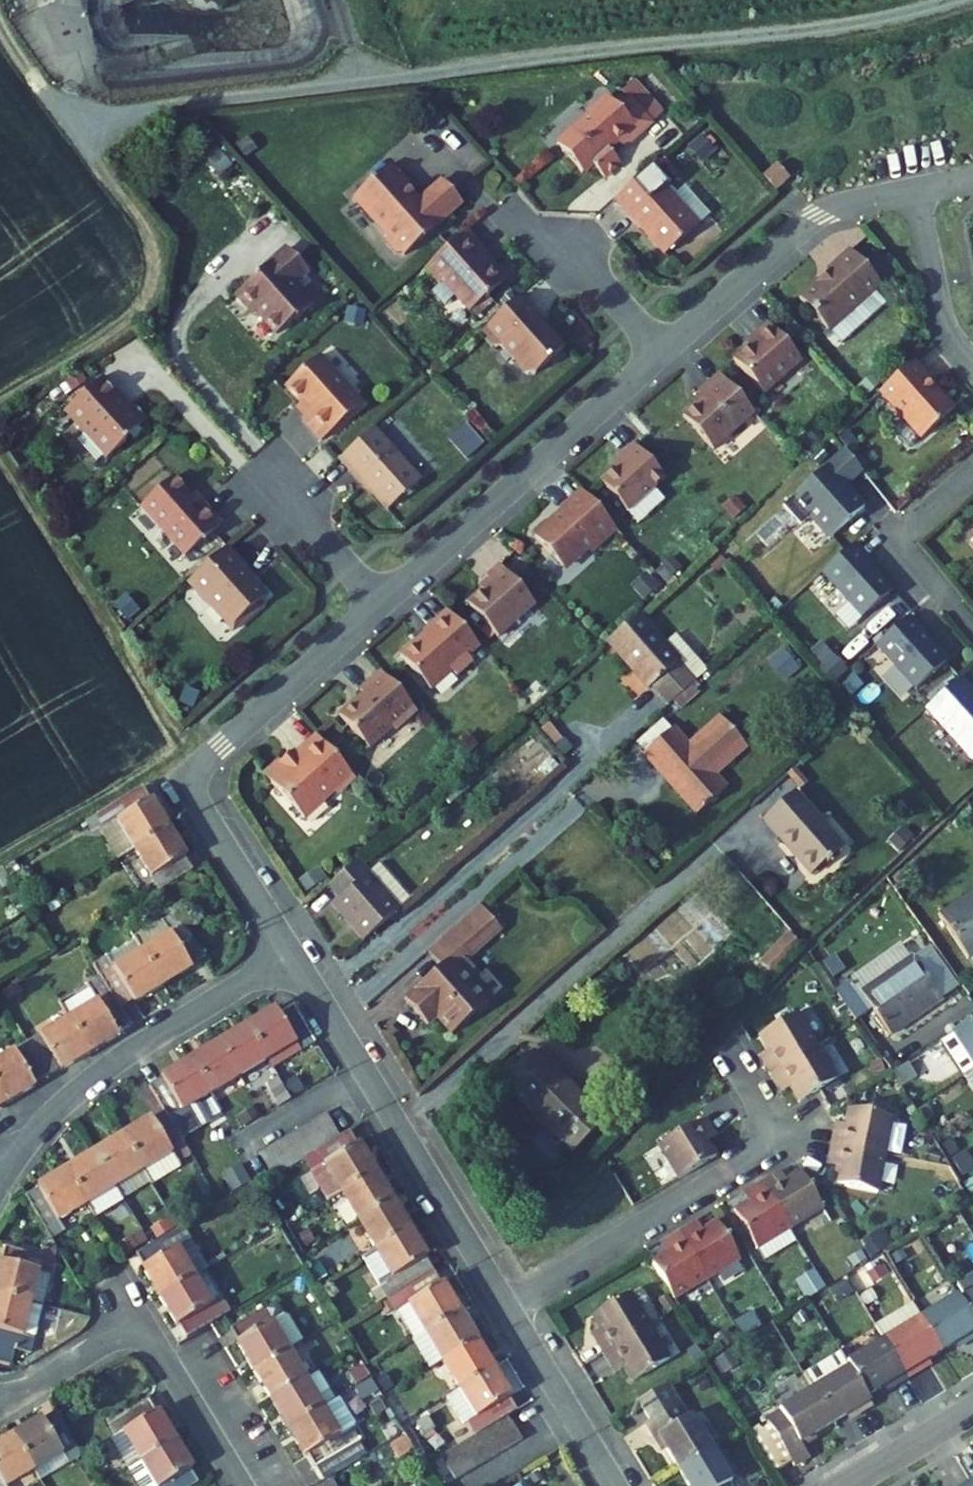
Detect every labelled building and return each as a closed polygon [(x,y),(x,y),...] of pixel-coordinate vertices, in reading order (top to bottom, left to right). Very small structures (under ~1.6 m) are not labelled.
[(576,137),(561,150),(582,173),(591,164),(604,179),(621,164),(609,151),(618,143),(623,149),(651,124),(630,102),(620,111),(607,97),(571,131),(576,137)] [(571,131),(556,145),(561,150),(576,137),(571,131)] [(404,254),(463,203),(442,180),(419,200),(406,185),(409,183),(392,164),(354,197),(387,235),(387,242),(396,252),(404,254)] [(790,179),(778,165),(764,177),(776,191),(790,179)] [(657,195),(641,176),(614,200),(664,256),(698,225),(665,188),(657,195)] [(487,252),(467,230),(426,267),(440,283),(443,281),(470,311),(504,281),(482,256),(487,252)] [(308,271),(288,248),(237,293),(253,312),(259,313),(277,333),(295,317),(297,320),(313,305),(294,283),(308,271)] [(880,285),(852,252),(828,272),(830,275),(801,300),(829,331),(844,317),(849,317),(857,310),(858,305),(880,285)] [(562,354),(518,301),(479,333),(524,386),(562,354)] [(758,341),(735,361),(765,395),(802,361),(769,325),(755,338),(758,341)] [(362,404),(319,355),(285,385),(309,412),(302,418),(322,440),(362,404)] [(927,378),(913,363),(879,394),(921,441),(954,411),(938,394),(930,393),(921,383),(927,378)] [(84,432),(106,457),(127,439),(125,437),(147,417),(134,401),(128,406),(103,375),(66,409),(86,431),(84,432)] [(755,415),(720,375),(699,395),(704,400),(684,418),(714,452),(755,415)] [(421,480),(374,428),(339,459),(350,471),(352,470),(388,509),(421,480)] [(665,480),(634,446),(622,457),(626,461),(611,474),(601,483),(628,513),(655,489),(665,480)] [(864,475),(847,454),(785,510),(802,529),(812,521),(831,543),(867,511),(848,490),(864,475)] [(626,461),(622,457),(607,470),(611,474),(626,461)] [(174,475),(142,504),(186,554),(222,522),(203,500),(200,503),(174,475)] [(655,489),(628,513),(638,524),(665,500),(655,489)] [(618,532),(582,492),(561,511),(565,515),(556,523),(555,521),(535,539),(557,565),(568,565),(586,549),(596,551),(618,532)] [(227,545),(188,580),(194,587),(194,590),(208,606),(212,606),(233,630),(259,607),(256,604),(267,595),(255,582),(252,585),(241,572),(247,568),(227,545)] [(871,563),(855,545),(823,574),(863,619),(892,592),(869,565),(871,563)] [(535,605),(500,566),(486,578),(491,583),(468,604),(498,638),(535,605)] [(479,647),(448,612),(424,633),(424,639),(419,644),(418,642),(400,657),(430,691),(452,672),(456,677),(473,663),(468,657),(479,647)] [(649,691),(651,687),(667,706),(707,671),(676,635),(665,645),(638,615),(606,643),(649,691)] [(908,618),(876,646),(915,690),(946,663),(908,618)] [(416,712),(381,673),(360,691),(363,694),(339,716),(369,750),(393,728),(395,731),(416,712)] [(925,710),(971,762),(972,761),(972,695),(959,679),(925,710)] [(733,714),(724,722),(744,743),(753,735),(733,714)] [(720,717),(689,746),(673,729),(668,732),(646,752),(643,754),(654,766),(658,763),(667,774),(664,778),(697,815),(726,789),(715,776),(747,747),(744,743),(724,722),(720,717)] [(665,728),(642,748),(646,752),(668,732),(665,728)] [(355,779),(316,736),(291,758),(295,763),(288,770),(281,762),(280,761),(264,775),(303,819),(332,791),(340,791),(355,779)] [(496,762),(507,752),(499,742),(487,753),(496,762)] [(288,755),(281,762),(288,770),(295,763),(291,758),(288,755)] [(786,775),(800,790),(808,784),(794,768),(786,775)] [(449,805),(470,787),(461,776),(440,794),(449,805)] [(104,828),(118,820),(135,849),(169,828),(152,800),(150,800),(142,787),(96,814),(104,828)] [(762,820),(812,876),(842,849),(793,793),(762,820)] [(96,814),(86,820),(94,834),(100,831),(104,828),(96,814)] [(104,828),(100,831),(117,859),(135,849),(118,820),(104,828)] [(169,828),(135,849),(160,892),(194,871),(169,828)] [(363,942),(400,910),(412,899),(405,891),(403,892),(384,871),(386,869),(381,863),(368,874),(357,862),(327,888),(338,900),(331,906),(363,942)] [(15,884),(24,879),(14,863),(6,868),(15,884)] [(0,869),(0,881),(21,917),(30,912),(3,867),(0,869)] [(972,957),(972,893),(938,917),(968,961),(972,957)] [(657,924),(674,943),(671,946),(686,963),(720,932),(688,897),(657,924)] [(505,927),(485,903),(480,907),(502,931),(505,927)] [(489,1002),(473,984),(480,977),(467,963),(502,931),(480,907),(479,905),(427,953),(440,968),(404,1000),(428,1026),(437,1018),(452,1035),(489,1002)] [(136,942),(162,985),(205,960),(177,913),(135,939),(136,942)] [(788,931),(759,964),(776,979),(804,949),(788,931)] [(101,978),(120,1010),(162,985),(136,942),(94,967),(101,978)] [(931,944),(913,957),(943,1000),(961,987),(931,944)] [(891,1037),(943,1000),(913,957),(860,993),(852,980),(835,992),(856,1022),(872,1010),(891,1037)] [(496,994),(480,977),(473,984),(489,1002),(496,994)] [(64,1011),(90,1053),(131,1028),(120,1010),(101,978),(88,986),(91,990),(62,1007),(64,1011)] [(268,1060),(273,1068),(316,1042),(294,1006),(279,1015),(275,1009),(247,1026),(268,1060)] [(28,1044),(48,1078),(90,1053),(64,1011),(38,1026),(44,1035),(28,1044)] [(771,1075),(818,1047),(798,1014),(759,1038),(772,1058),(763,1063),(771,1075)] [(972,1068),(972,1020),(951,1034),(972,1068)] [(247,1026),(219,1043),(239,1078),(268,1060),(247,1026)] [(239,1078),(219,1043),(190,1060),(211,1095),(239,1078)] [(28,1044),(0,1061),(0,1093),(6,1103),(48,1078),(28,1044)] [(848,1068),(831,1044),(822,1050),(839,1074),(848,1068)] [(838,1080),(818,1047),(771,1075),(778,1087),(786,1082),(799,1104),(838,1080)] [(512,1097),(573,1153),(601,1122),(575,1098),(578,1094),(544,1062),(542,1064),(530,1053),(495,1090),(508,1101),(512,1097)] [(170,1120),(211,1095),(190,1060),(161,1077),(163,1079),(150,1087),(165,1112),(170,1120)] [(265,1086),(278,1107),(291,1099),(278,1078),(265,1086)] [(238,1117),(244,1127),(260,1118),(254,1107),(238,1117)] [(831,1145),(886,1156),(894,1118),(848,1108),(842,1133),(834,1131),(831,1145)] [(152,1118),(123,1135),(152,1184),(181,1167),(179,1163),(191,1156),(170,1120),(165,1112),(153,1120),(152,1118)] [(303,1159),(340,1136),(326,1113),(259,1153),(274,1176),(303,1159)] [(678,1181),(718,1157),(704,1136),(712,1130),(705,1118),(658,1148),(678,1181)] [(349,1131),(340,1136),(303,1159),(328,1201),(341,1193),(376,1172),(359,1143),(357,1144),(349,1131)] [(152,1184),(123,1135),(95,1153),(124,1201),(152,1184)] [(833,1185),(878,1194),(886,1156),(831,1145),(828,1158),(839,1160),(833,1185)] [(95,1153),(66,1170),(87,1205),(96,1218),(124,1201),(95,1153)] [(954,1167),(961,1179),(972,1172),(965,1160),(954,1167)] [(66,1233),(59,1222),(87,1205),(66,1170),(38,1187),(39,1188),(25,1196),(52,1241),(66,1233)] [(762,1182),(791,1230),(824,1210),(800,1171),(779,1184),(774,1175),(762,1182)] [(341,1193),(359,1221),(393,1200),(376,1172),(341,1193)] [(758,1251),(791,1230),(762,1182),(750,1189),(756,1198),(735,1211),(758,1251)] [(359,1221),(376,1250),(410,1229),(393,1200),(359,1221)] [(166,1221),(151,1229),(157,1239),(171,1231),(166,1221)] [(741,1260),(718,1221),(696,1235),(690,1225),(678,1233),(707,1281),(741,1260)] [(143,1269),(160,1298),(195,1277),(178,1248),(190,1240),(182,1227),(137,1254),(145,1268),(143,1269)] [(870,1260),(893,1246),(882,1228),(860,1242),(870,1260)] [(427,1257),(410,1229),(376,1250),(363,1258),(380,1286),(387,1298),(434,1271),(426,1258),(427,1257)] [(125,1241),(132,1251),(148,1241),(142,1231),(125,1241)] [(674,1301),(707,1281),(678,1233),(667,1240),(672,1249),(650,1261),(674,1301)] [(190,1240),(178,1248),(195,1277),(205,1271),(208,1269),(190,1240)] [(0,1263),(0,1296),(43,1307),(57,1251),(44,1248),(41,1255),(6,1246),(2,1262),(0,1262),(0,1263)] [(871,1286),(886,1277),(880,1267),(865,1275),(871,1286)] [(815,1269),(796,1282),(808,1300),(826,1288),(815,1269)] [(212,1305),(223,1299),(205,1271),(195,1277),(212,1305)] [(442,1283),(434,1271),(387,1298),(412,1340),(425,1332),(460,1311),(443,1282),(442,1283)] [(959,1296),(961,1300),(972,1294),(972,1274),(953,1286),(959,1296)] [(195,1277),(160,1298),(177,1326),(179,1325),(187,1338),(230,1312),(223,1299),(212,1305),(195,1277)] [(846,1283),(831,1290),(835,1301),(851,1295),(846,1283)] [(371,1291),(379,1304),(387,1298),(380,1286),(371,1291)] [(603,1355),(651,1326),(631,1293),(591,1317),(604,1338),(596,1344),(603,1355)] [(961,1300),(972,1320),(972,1294),(961,1300)] [(10,1366),(14,1350),(31,1355),(43,1307),(0,1296),(0,1363),(10,1366)] [(961,1341),(963,1346),(972,1340),(972,1320),(961,1300),(959,1296),(922,1319),(942,1353),(961,1341)] [(382,1308),(386,1315),(394,1311),(389,1303),(382,1308)] [(736,1316),(745,1331),(757,1323),(747,1308),(736,1316)] [(264,1309),(231,1330),(238,1342),(237,1343),(254,1371),(289,1350),(301,1343),(287,1318),(280,1317),(271,1322),(264,1309)] [(792,1332),(812,1320),(806,1310),(786,1322),(792,1332)] [(443,1360),(477,1339),(460,1311),(425,1332),(443,1360)] [(922,1319),(884,1340),(908,1379),(926,1368),(923,1364),(942,1353),(922,1319)] [(632,1384),(671,1359),(651,1326),(603,1355),(610,1367),(619,1362),(632,1384)] [(352,1348),(342,1331),(333,1336),(343,1353),(352,1348)] [(460,1389),(495,1368),(477,1339),(443,1360),(460,1389)] [(868,1397),(887,1386),(889,1390),(908,1379),(884,1340),(848,1363),(850,1367),(868,1397)] [(289,1350),(254,1371),(271,1400),(306,1379),(289,1350)] [(708,1361),(713,1370),(730,1360),(725,1351),(708,1361)] [(804,1374),(813,1389),(834,1424),(852,1412),(855,1417),(873,1406),(868,1397),(850,1367),(848,1363),(841,1352),(804,1374)] [(350,1375),(356,1385),(369,1377),(363,1367),(350,1375)] [(475,1437),(509,1417),(518,1411),(510,1398),(512,1397),(495,1368),(460,1389),(446,1397),(464,1426),(467,1423),(475,1437)] [(748,1400),(735,1378),(723,1385),(736,1407),(748,1400)] [(271,1400),(288,1429),(323,1408),(306,1379),(271,1400)] [(801,1443),(834,1424),(813,1389),(779,1410),(780,1412),(766,1421),(767,1423),(793,1466),(794,1468),(810,1459),(801,1443)] [(361,1402),(355,1390),(345,1395),(352,1407),(361,1402)] [(108,1423),(133,1466),(176,1440),(159,1411),(157,1412),(149,1399),(108,1423)] [(315,1469),(360,1441),(335,1400),(323,1408),(288,1429),(305,1457),(307,1456),(315,1469)] [(712,1448),(692,1416),(687,1418),(679,1404),(646,1424),(655,1439),(658,1438),(677,1469),(712,1448)] [(83,1455),(57,1412),(43,1420),(42,1418),(13,1435),(34,1470),(40,1481),(83,1455)] [(407,1420),(402,1412),(394,1416),(399,1425),(407,1420)] [(475,1437),(442,1457),(456,1480),(523,1440),(509,1417),(475,1437)] [(793,1466),(767,1423),(751,1432),(777,1475),(793,1466)] [(34,1470),(13,1435),(0,1443),(0,1485),(7,1485),(34,1470)] [(391,1444),(398,1459),(410,1453),(403,1438),(391,1444)] [(199,1483),(191,1470),(193,1469),(176,1440),(133,1466),(145,1485),(195,1485),(199,1483)] [(728,1485),(732,1483),(712,1448),(677,1469),(688,1485),(728,1485)] [(534,1485),(537,1485),(544,1482),(539,1473),(530,1479),(534,1485)] [(331,1477),(316,1485),(336,1485),(331,1477)]
